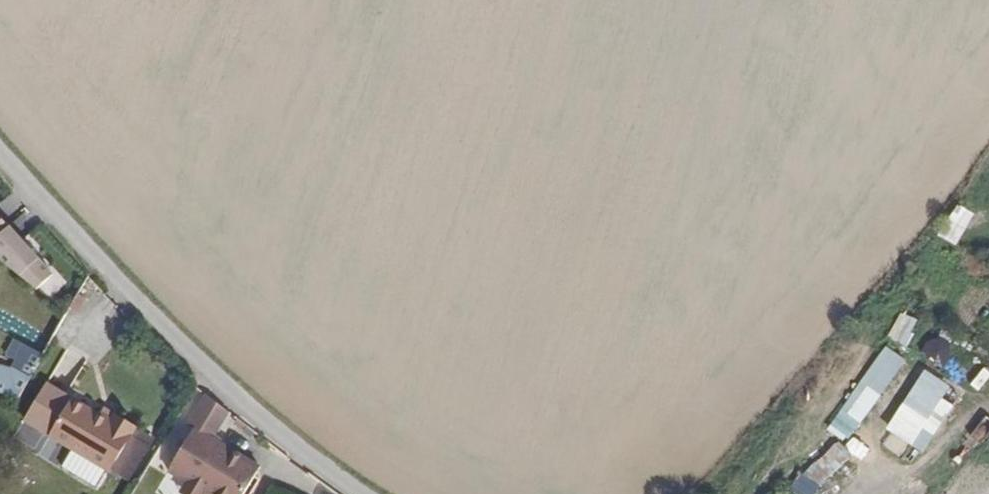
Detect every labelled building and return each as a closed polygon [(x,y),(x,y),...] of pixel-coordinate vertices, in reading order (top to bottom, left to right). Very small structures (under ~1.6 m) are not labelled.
[(938,235),(955,246),(975,215),(958,204),(938,235)] [(63,296),(76,262),(13,212),(0,242),(32,266),(29,270),(63,296)] [(900,313),(888,339),(910,349),(922,322),(900,313)] [(44,344),(22,332),(10,362),(0,359),(0,387),(24,394),(44,344)] [(946,366),(951,342),(927,336),(921,360),(946,366)] [(829,427),(850,441),(906,360),(885,346),(829,427)] [(971,356),(956,380),(969,389),(984,365),(971,356)] [(944,399),(951,386),(922,370),(887,432),(925,453),(952,404),(944,399)] [(54,419),(65,396),(38,384),(28,408),(54,419)] [(221,430),(238,403),(215,386),(197,416),(203,420),(195,433),(199,435),(193,445),(189,442),(177,462),(196,474),(198,471),(214,481),(212,484),(228,493),(247,493),(268,459),(228,434),(225,438),(220,435),(223,430),(221,430)] [(92,411),(93,408),(65,396),(54,419),(48,434),(111,463),(132,417),(108,406),(106,411),(103,416),(92,411)] [(106,411),(94,406),(93,408),(92,411),(103,416),(106,411)] [(195,433),(189,442),(193,445),(199,435),(195,433)] [(823,485),(852,455),(836,440),(807,471),(823,485)] [(205,493),(206,493),(212,484),(214,481),(198,471),(196,474),(189,484),(205,493)] [(787,493),(820,493),(824,489),(804,473),(787,493)]
